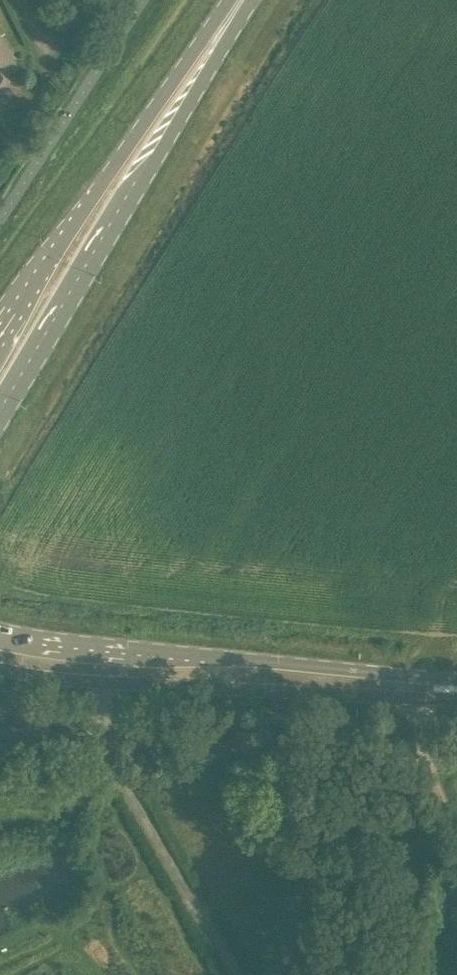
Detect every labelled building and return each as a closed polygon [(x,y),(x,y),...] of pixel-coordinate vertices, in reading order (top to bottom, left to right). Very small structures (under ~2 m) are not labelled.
[(21,72),(0,35),(0,84),(21,72)]
